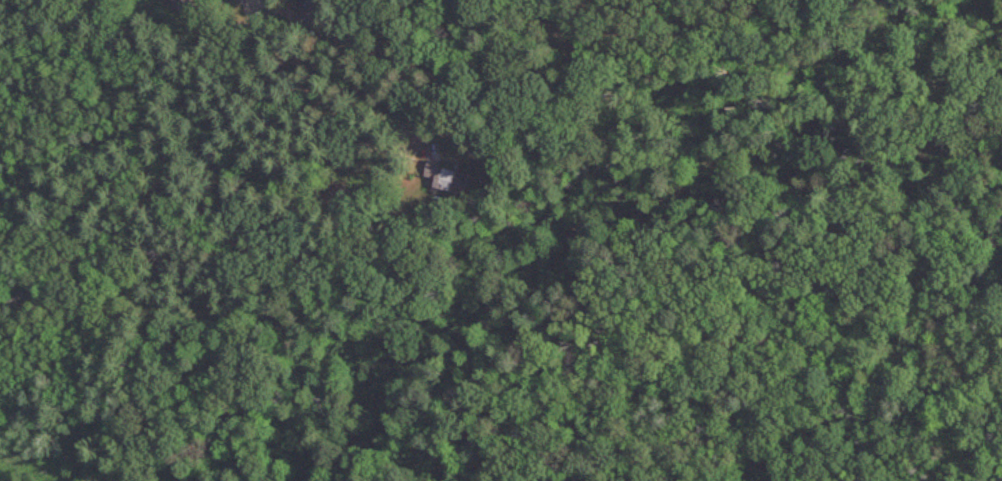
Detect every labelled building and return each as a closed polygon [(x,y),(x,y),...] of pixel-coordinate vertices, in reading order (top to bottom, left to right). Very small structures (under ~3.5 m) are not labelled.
[(429,162),(425,178),(436,181),(434,187),(466,196),(472,174),(429,162)]
